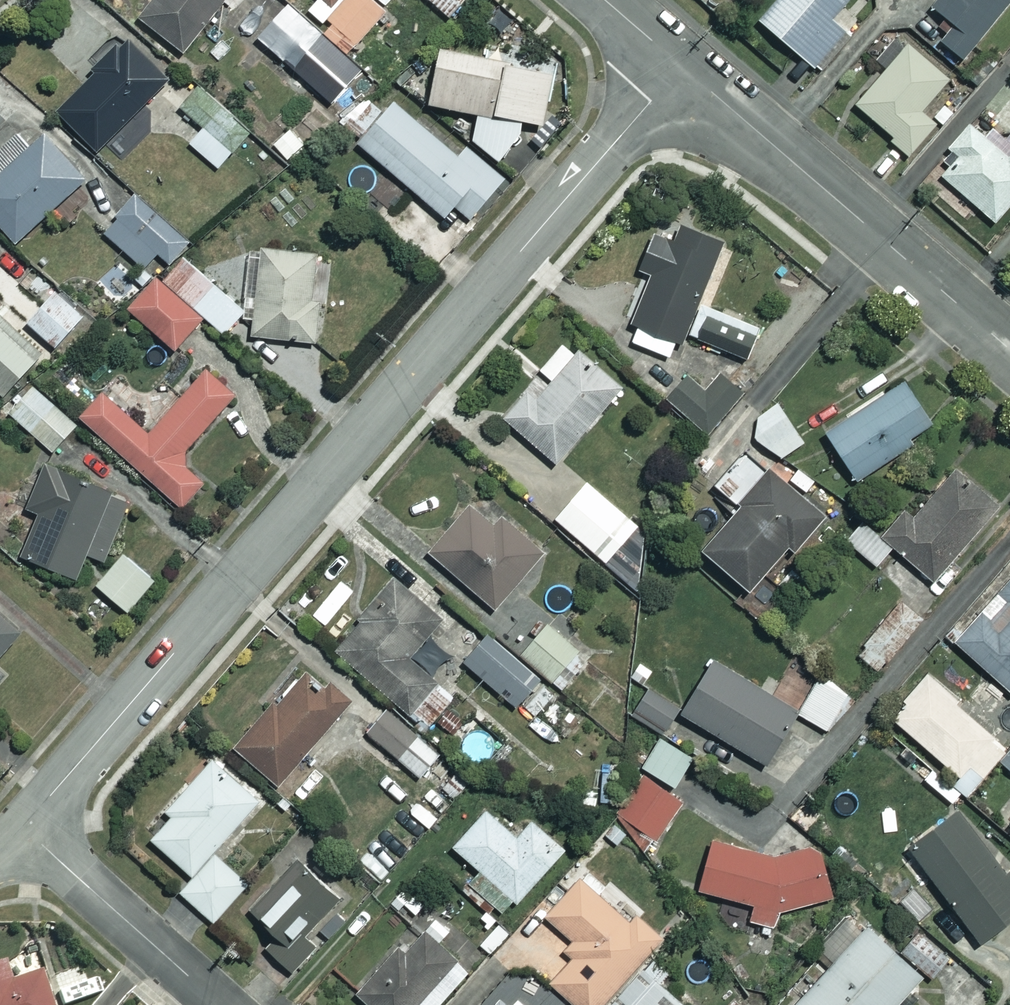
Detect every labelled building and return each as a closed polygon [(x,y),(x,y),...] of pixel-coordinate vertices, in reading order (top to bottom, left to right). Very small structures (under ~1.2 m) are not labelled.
[(136,15),(180,50),(221,0),(148,0),(136,15)] [(347,0),(316,0),(308,10),(326,25),(347,0)] [(326,25),(322,29),(348,52),(386,8),(377,0),(347,0),(326,25)] [(448,17),(463,0),(429,0),(448,17)] [(775,0),(757,0),(748,11),(816,69),(849,30),(832,16),(845,0),(775,0)] [(931,6),(954,24),(941,41),(964,58),(1008,0),(936,0),(931,6)] [(328,38),(288,3),(256,40),(296,74),(328,38)] [(168,81),(127,39),(55,109),(95,151),(168,81)] [(946,78),(906,43),(854,103),(910,151),(935,122),(919,109),(946,78)] [(469,138),(499,160),(520,127),(522,121),(541,125),(553,71),(438,46),(426,101),(474,112),(469,138)] [(996,122),(1009,133),(1009,80),(984,111),(987,114),(984,117),(993,125),(996,122)] [(269,149),(200,90),(183,110),(203,127),(190,143),(217,166),(231,151),(252,169),(269,149)] [(457,153),(396,97),(358,139),(441,214),(451,204),(467,218),(502,180),(464,145),(457,153)] [(968,123),(947,147),(957,156),(941,174),(993,220),(1009,201),(1009,143),(991,127),(983,136),(968,123)] [(303,144),(289,128),(273,143),(287,159),(303,144)] [(40,133),(0,173),(0,224),(16,240),(82,175),(40,133)] [(137,191),(101,232),(128,256),(117,268),(133,282),(158,254),(168,263),(190,238),(137,191)] [(719,238),(678,224),(672,243),(649,235),(637,269),(652,274),(629,340),(677,357),(719,238)] [(313,256),(258,251),(251,334),(313,340),(317,299),(309,298),(313,256)] [(242,310),(180,253),(129,308),(172,348),(203,314),(222,332),(242,310)] [(80,313),(52,291),(27,323),(55,345),(80,313)] [(757,324),(699,303),(687,335),(745,357),(757,324)] [(0,316),(0,391),(3,394),(40,351),(0,316)] [(620,387),(578,349),(534,397),(527,391),(503,417),(553,461),(620,387)] [(232,391),(201,365),(146,432),(99,393),(79,418),(183,504),(206,477),(179,455),(232,391)] [(705,393),(684,377),(666,401),(708,434),(742,392),(719,374),(705,393)] [(933,426),(900,379),(824,432),(857,479),(933,426)] [(75,423),(30,385),(7,412),(52,450),(75,423)] [(805,435),(773,404),(759,419),(762,423),(754,432),(782,459),(805,435)] [(764,471),(743,452),(715,483),(739,504),(699,548),(745,588),(785,544),(791,550),(823,514),(769,466),(764,471)] [(131,506),(50,462),(28,504),(41,511),(20,550),(72,578),(85,553),(101,561),(131,506)] [(996,502),(952,465),(911,514),(905,509),(882,535),(864,520),(846,542),(877,568),(894,547),(932,579),(996,502)] [(635,595),(641,589),(639,554),(617,534),(629,521),(591,488),(557,526),(635,595)] [(494,523),(471,503),(429,553),(492,607),(540,550),(501,516),(494,523)] [(152,579),(122,553),(96,584),(125,609),(152,579)] [(954,642),(1009,690),(1009,576),(954,642)] [(442,620),(396,579),(334,649),(405,712),(433,681),(408,658),(442,620)] [(921,618),(901,600),(856,653),(877,670),(921,618)] [(19,630),(0,612),(0,649),(19,630)] [(588,659),(546,622),(520,652),(561,689),(588,659)] [(555,694),(491,639),(472,661),(535,716),(555,694)] [(796,708),(711,658),(678,712),(763,762),(796,708)] [(350,702),(310,665),(235,746),(275,783),(350,702)] [(851,696),(821,675),(796,710),(827,732),(851,696)] [(1006,748),(923,676),(890,715),(940,759),(923,778),(955,806),(1006,748)] [(679,706),(648,687),(631,714),(662,733),(679,706)] [(441,756),(387,710),(368,732),(422,778),(441,756)] [(692,757),(658,737),(641,766),(675,786),(692,757)] [(1000,760),(1009,769),(1009,749),(1000,760)] [(258,796),(211,756),(166,809),(171,813),(150,838),(193,875),(179,891),(213,920),(246,881),(211,851),(258,796)] [(422,785),(401,762),(381,782),(402,804),(422,785)] [(679,799),(646,778),(622,815),(655,837),(679,799)] [(957,807),(907,844),(979,940),(1009,917),(1009,879),(957,807)] [(515,836),(485,809),(453,845),(480,869),(468,882),(504,915),(564,849),(531,819),(515,836)] [(775,857),(712,838),(697,887),(753,905),(749,919),(771,926),(776,909),(833,895),(814,843),(775,857)] [(391,862),(374,841),(355,856),(372,877),(391,862)] [(341,898),(302,863),(257,914),(278,932),(265,947),(293,971),(316,945),(306,937),(341,898)] [(662,935),(606,884),(597,894),(579,877),(543,917),(572,943),(561,955),(567,959),(545,983),(569,1004),(599,1004),(662,935)] [(432,915),(400,950),(398,948),(356,993),(369,1004),(416,1004),(417,1004),(437,1004),(468,971),(437,943),(449,930),(432,915)] [(867,926),(790,1004),(896,1004),(921,979),(867,926)] [(948,958),(919,931),(902,950),(930,977),(948,958)] [(40,970),(9,981),(0,956),(0,1004),(52,1004),(40,970)] [(641,967),(607,1004),(681,1004),(682,1004),(641,967)] [(496,997),(488,1004),(505,1004),(496,997)]
